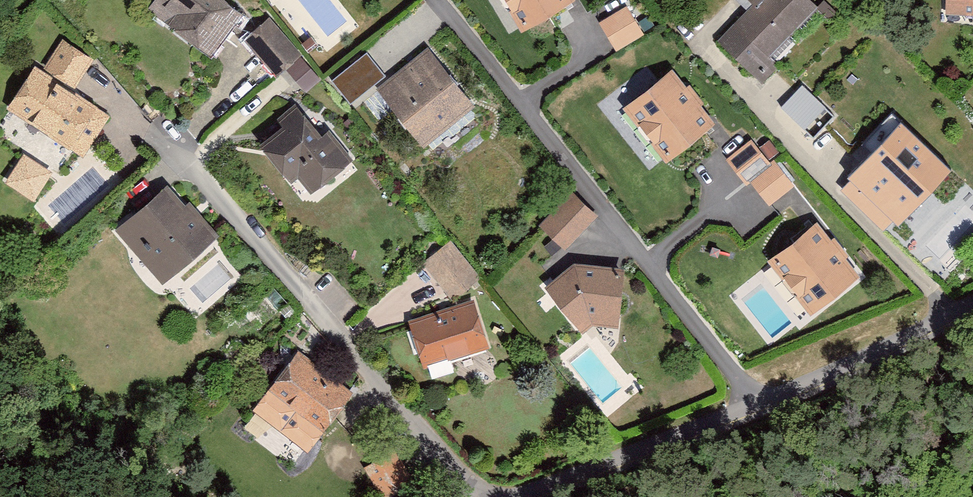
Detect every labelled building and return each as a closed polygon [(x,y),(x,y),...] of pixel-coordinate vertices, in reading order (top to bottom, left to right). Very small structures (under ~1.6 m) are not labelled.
[(248,15),(227,0),(155,0),(148,10),(216,60),(248,15)] [(524,34),(580,2),(578,0),(505,0),(524,34)] [(756,5),(721,42),(762,81),(778,65),(773,61),(823,8),(814,0),(751,0),(756,5)] [(950,15),(972,16),(972,0),(950,0),(950,15)] [(630,6),(601,24),(618,53),(647,35),(630,6)] [(272,19),(246,40),(278,77),(303,56),(272,19)] [(62,40),(45,66),(78,88),(95,61),(62,40)] [(479,106),(432,49),(381,90),(429,148),(479,106)] [(331,79),(350,102),(386,73),(367,50),(331,79)] [(36,68),(10,108),(86,156),(111,115),(36,68)] [(720,124),(675,68),(626,107),(671,163),(720,124)] [(301,174),(316,193),(356,162),(333,133),(327,138),(299,102),(278,118),(288,131),(267,147),(293,181),(301,174)] [(810,120),(795,135),(819,159),(834,144),(810,120)] [(755,185),(771,208),(798,188),(780,162),(775,165),(756,138),(727,159),(749,189),(755,185)] [(906,173),(879,147),(844,185),(893,231),(921,202),(926,207),(960,171),(932,145),(906,173)] [(54,173),(26,156),(9,185),(37,202),(54,173)] [(173,183),(118,231),(164,284),(219,236),(173,183)] [(578,193),(545,225),(567,249),(600,217),(578,193)] [(867,277),(822,221),(771,261),(816,317),(867,277)] [(485,280),(453,242),(424,265),(456,304),(485,280)] [(578,264),(549,288),(587,334),(598,325),(623,328),(631,271),(578,264)] [(481,302),(413,321),(427,371),(495,352),(481,302)] [(358,395),(300,353),(269,395),(327,438),(358,395)] [(367,461),(384,496),(413,483),(396,448),(367,461)]
